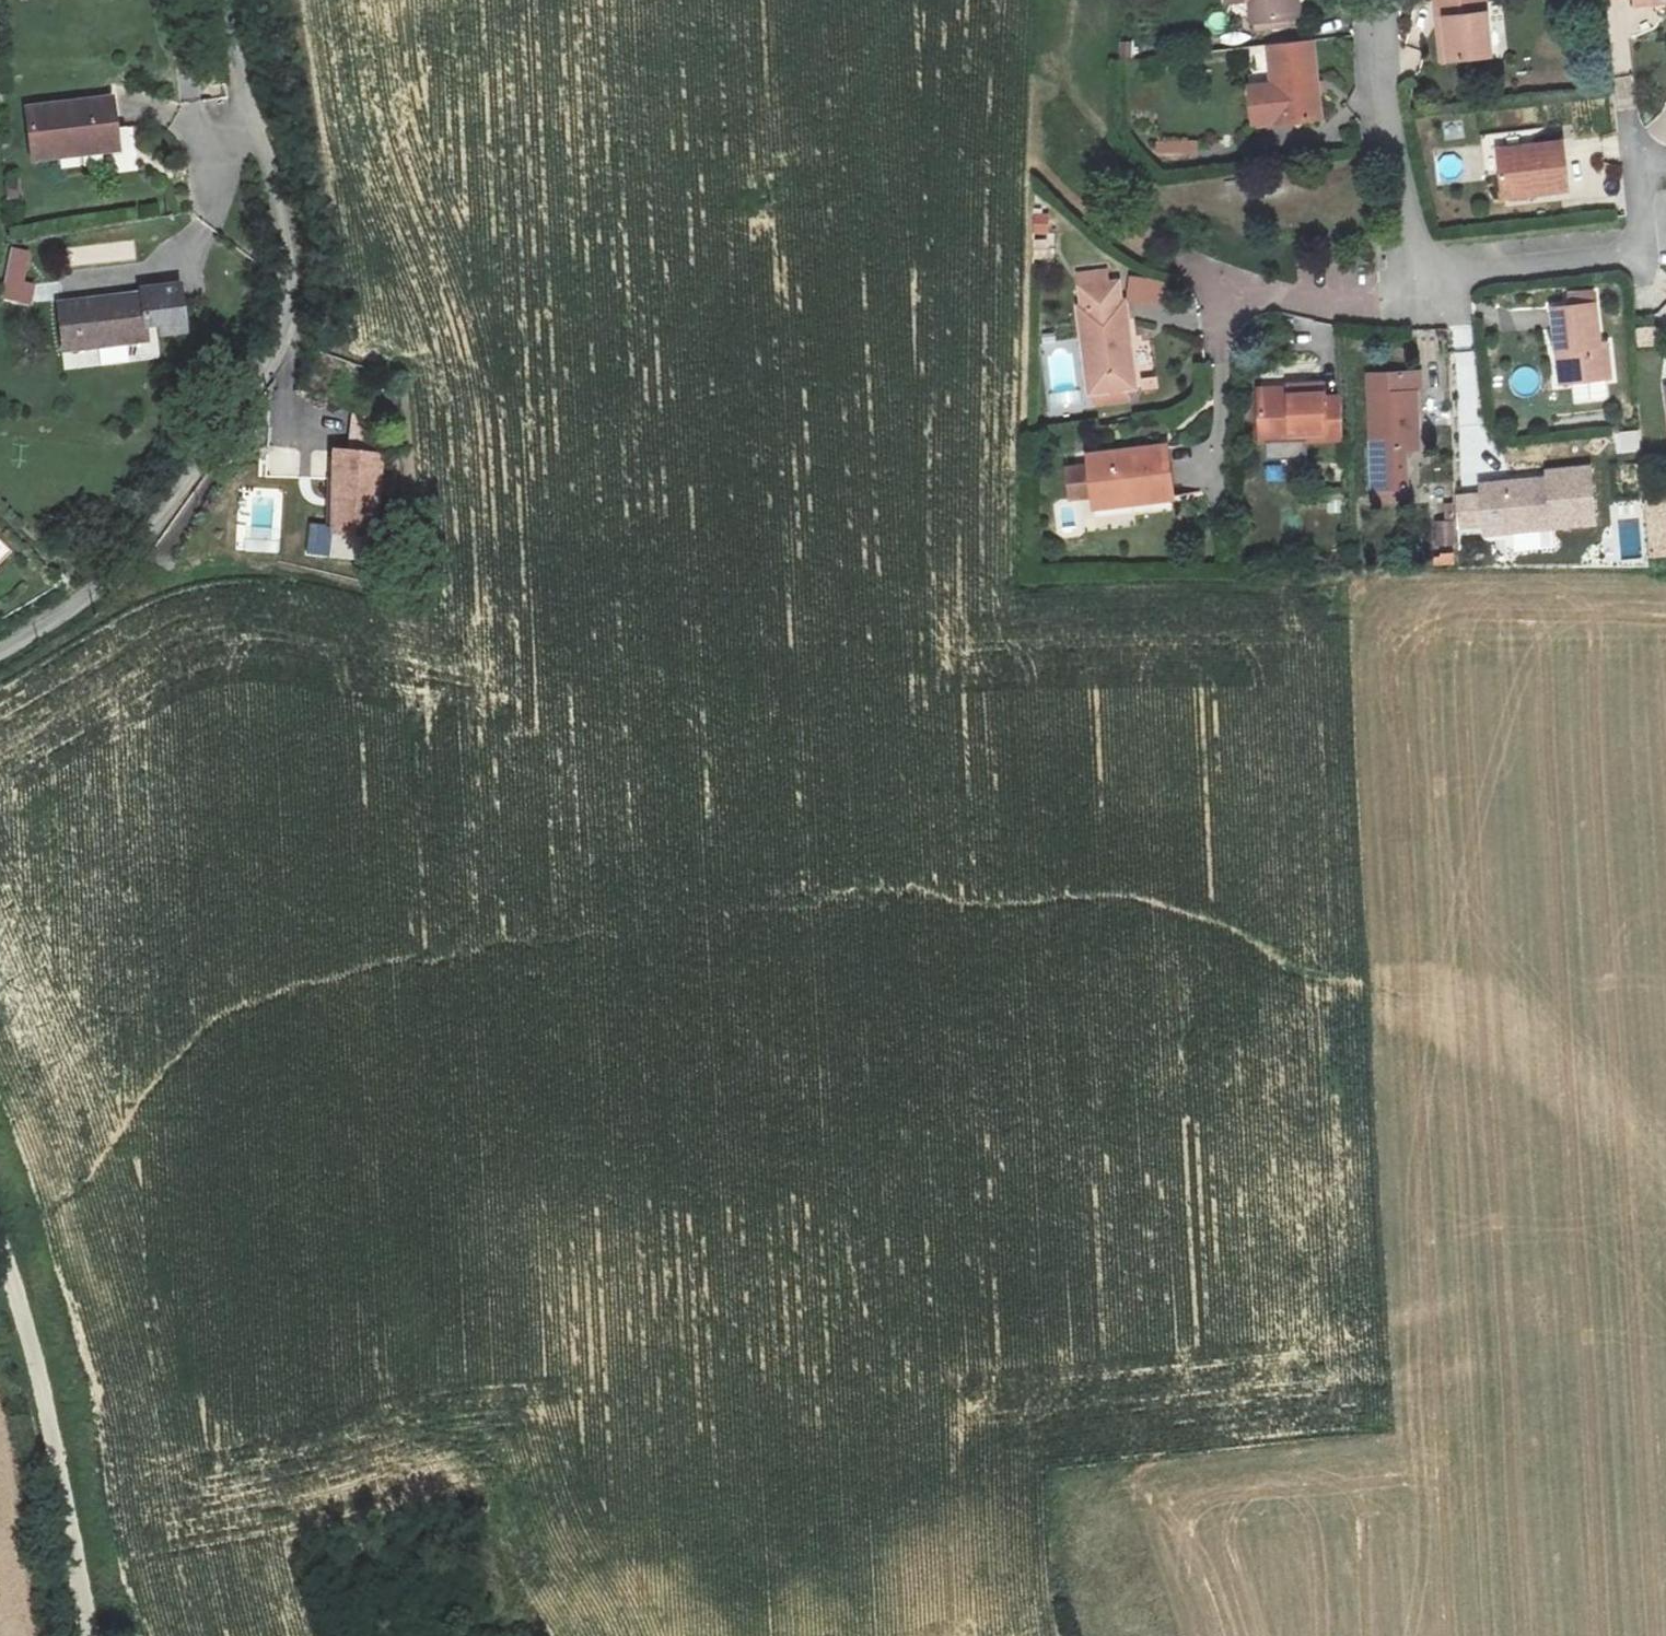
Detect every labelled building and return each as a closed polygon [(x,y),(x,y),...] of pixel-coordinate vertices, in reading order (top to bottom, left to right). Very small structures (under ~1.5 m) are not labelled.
[(1289,21),(1286,0),(1245,0),(1247,25),(1289,21)] [(1289,21),(1297,20),(1294,0),(1286,0),(1289,21)] [(1443,19),(1452,18),(1456,60),(1487,56),(1482,0),(1441,0),(1443,19)] [(1452,18),(1443,19),(1448,61),(1456,60),(1452,18)] [(1119,30),(1120,58),(1136,58),(1134,29),(1119,30)] [(1265,50),(1270,94),(1274,130),(1317,125),(1307,46),(1265,50)] [(1274,130),(1270,94),(1250,94),(1253,132),(1274,130)] [(23,107),(28,157),(118,148),(113,97),(23,107)] [(1199,156),(1199,140),(1157,139),(1156,155),(1199,156)] [(1496,145),(1500,192),(1563,187),(1561,142),(1496,145)] [(22,255),(16,274),(33,279),(40,262),(22,255)] [(62,305),(69,360),(147,349),(146,335),(163,332),(164,339),(186,337),(179,282),(137,288),(138,296),(62,305)] [(1078,310),(1085,395),(1132,393),(1123,306),(1117,306),(1117,289),(1084,291),(1084,310),(1078,310)] [(1554,310),(1565,381),(1609,374),(1605,339),(1593,340),(1588,303),(1554,310)] [(1660,345),(1658,325),(1637,327),(1638,347),(1660,345)] [(1379,485),(1409,484),(1406,446),(1422,447),(1420,388),(1432,387),(1430,368),(1373,371),(1379,485)] [(1315,384),(1283,386),(1283,399),(1253,401),(1257,442),(1335,437),(1332,398),(1315,398),(1315,384)] [(1283,399),(1283,386),(1253,389),(1253,401),(1283,399)] [(1610,435),(1612,457),(1632,455),(1630,433),(1610,435)] [(1406,446),(1409,484),(1425,485),(1422,447),(1406,446)] [(1131,498),(1132,506),(1169,502),(1165,450),(1085,459),(1091,504),(1131,498)] [(380,456),(334,455),(331,525),(377,527),(380,456)] [(1552,469),(1552,476),(1553,486),(1508,489),(1507,479),(1482,481),(1486,530),(1595,521),(1591,465),(1552,469)] [(1553,486),(1552,476),(1507,479),(1508,489),(1553,486)] [(1324,512),(1344,511),(1342,488),(1322,490),(1324,512)] [(1091,510),(1132,506),(1131,498),(1091,504),(1091,510)] [(1646,503),(1652,557),(1665,556),(1665,501),(1646,503)] [(1437,546),(1456,545),(1455,519),(1436,520),(1437,546)] [(1487,544),(1488,567),(1507,567),(1507,542),(1487,544)]
